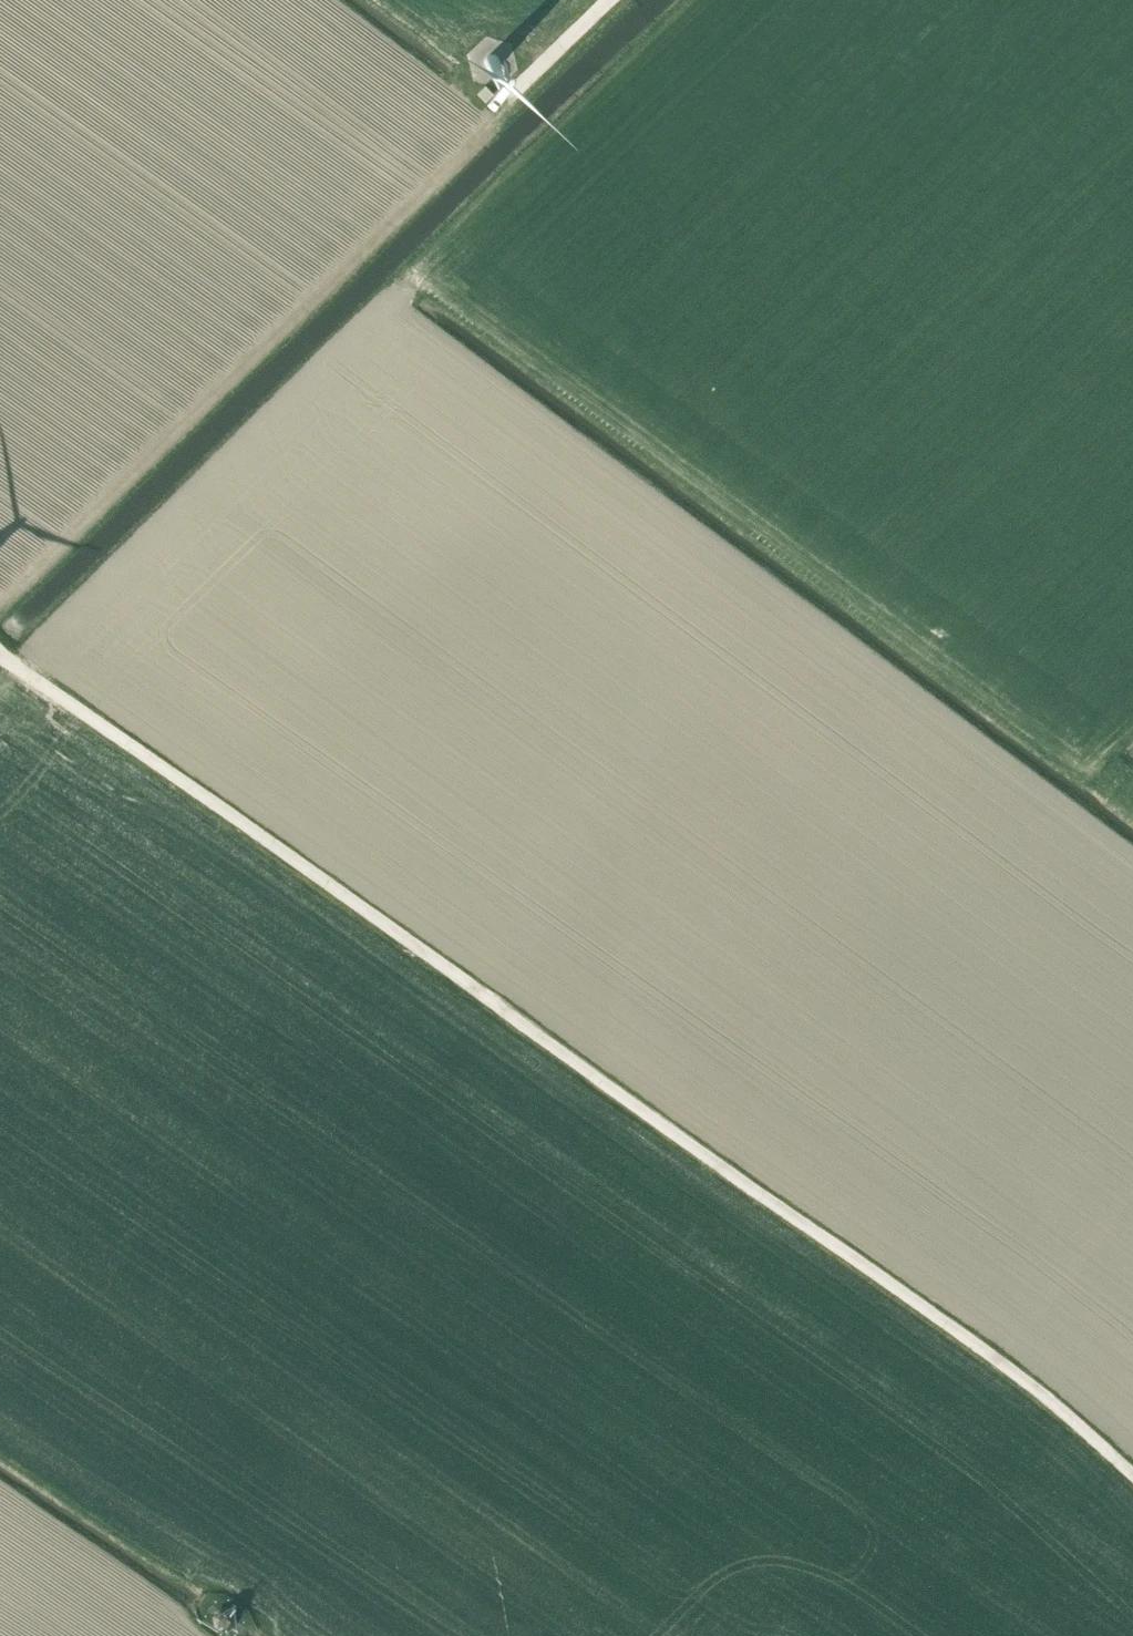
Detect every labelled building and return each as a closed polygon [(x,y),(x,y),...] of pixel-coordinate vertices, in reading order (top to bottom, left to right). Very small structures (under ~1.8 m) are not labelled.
[(500,64),(500,62),(500,61),(500,59),(499,58),(498,56),(497,55),(495,54),(494,54),(492,53),(490,53),(488,54),(487,55),(486,56),(484,57),(484,59),(483,60),(483,62),(483,63),(483,65),(484,66),(485,68),(486,69),(488,70),(490,71),(491,71),(493,71),(495,70),(496,69),(498,68),(499,67),(500,65),(500,64)] [(221,1629),(230,1626),(233,1621),(233,1612),(227,1609),(219,1610),(214,1617),(216,1625),(221,1629)]
